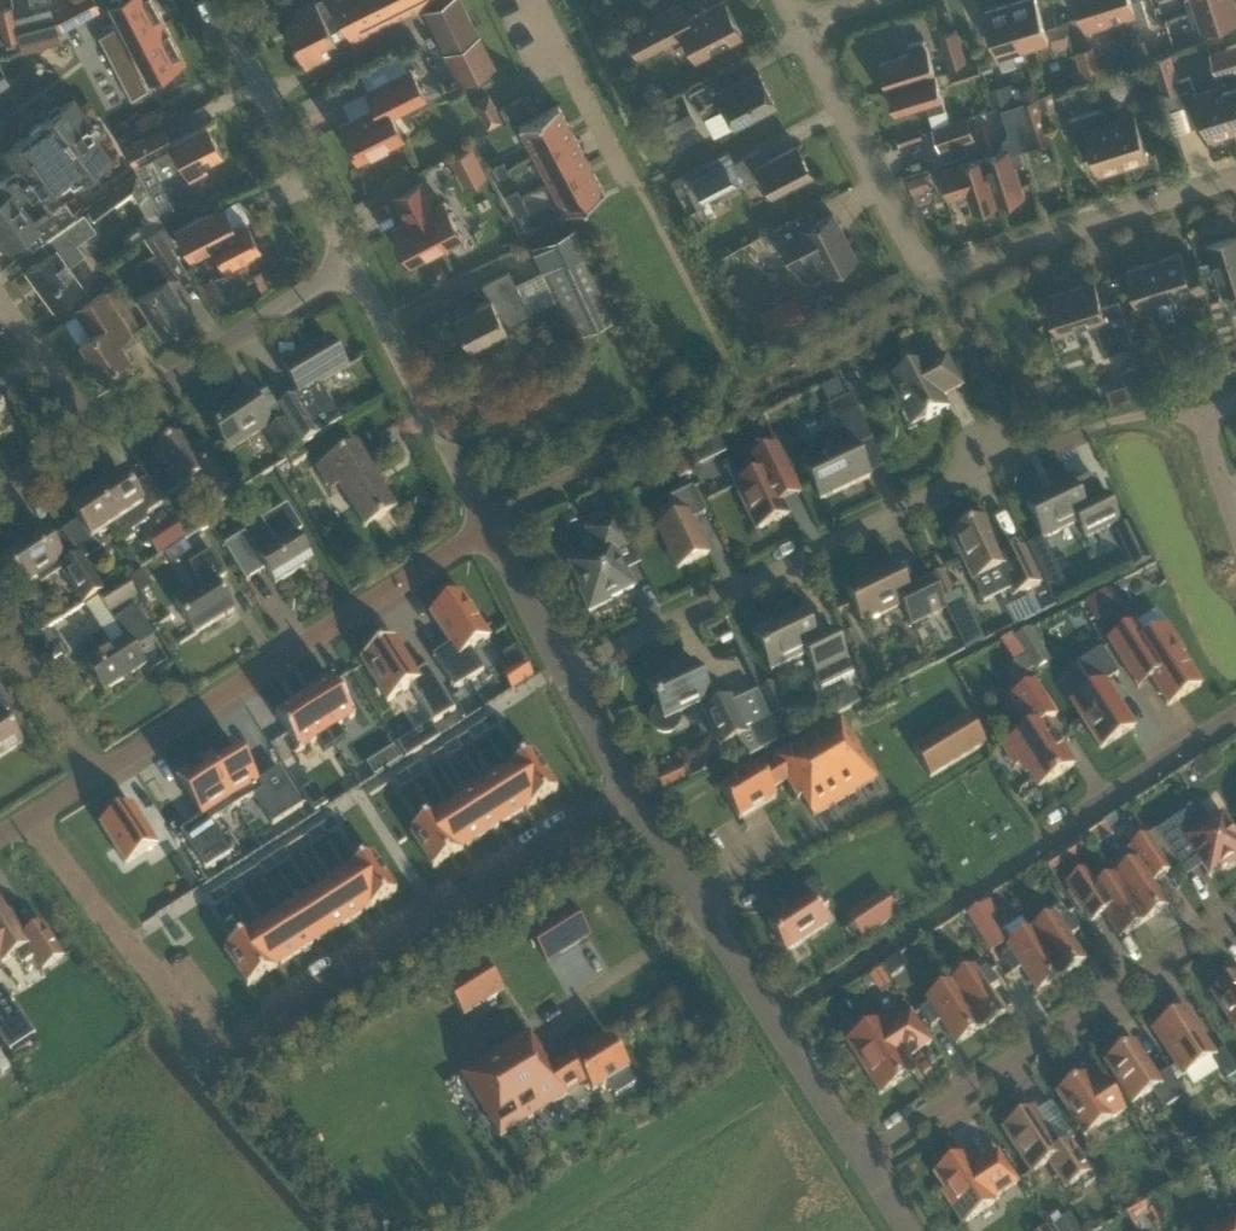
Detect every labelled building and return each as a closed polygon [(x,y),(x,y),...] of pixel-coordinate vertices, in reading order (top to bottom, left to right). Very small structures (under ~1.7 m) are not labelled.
[(54,8),(64,28),(99,10),(94,0),(70,0),(54,8)] [(153,0),(110,0),(121,21),(99,32),(118,69),(131,95),(147,87),(143,78),(183,58),(153,0)] [(284,25),(299,55),(300,55),(306,66),(324,56),(319,45),(334,38),(329,29),(342,22),(331,0),(313,0),(294,9),(299,18),(284,25)] [(342,22),(344,25),(351,39),(406,12),(407,13),(433,0),(331,0),(342,22)] [(495,66),(461,0),(443,0),(427,8),(464,81),(495,66)] [(722,0),(688,17),(680,1),(624,30),(637,55),(681,32),(694,58),(739,34),(722,0)] [(1010,4),(1024,47),(1049,39),(1037,0),(1021,0),(1010,4)] [(1105,0),(1077,0),(1086,28),(1111,20),(1105,0)] [(1133,0),(1132,0),(1105,0),(1111,20),(1120,17),(1124,29),(1150,21),(1143,0),(1133,0)] [(1194,25),(1202,23),(1204,30),(1235,20),(1235,8),(1234,0),(1186,0),(1194,25)] [(1024,47),(1010,4),(985,11),(998,55),(1024,47)] [(0,7),(0,26),(3,42),(17,39),(11,5),(0,7)] [(55,19),(17,30),(22,48),(60,38),(55,19)] [(1071,42),(1065,23),(1049,28),(1054,47),(1071,42)] [(968,60),(958,27),(938,33),(948,66),(968,60)] [(1208,37),(1212,49),(1227,44),(1223,32),(1208,37)] [(911,52),(881,61),(888,87),(936,72),(928,47),(925,38),(908,43),(911,52)] [(1151,56),(1146,38),(1120,46),(1126,63),(1151,56)] [(1212,50),(1223,85),(1220,86),(1234,129),(1235,129),(1235,42),(1212,50)] [(1094,45),(1076,50),(1083,76),(1101,71),(1094,45)] [(1189,74),(1178,77),(1171,54),(1152,59),(1153,61),(1156,72),(1167,107),(1185,101),(1191,121),(1203,117),(1209,137),(1234,129),(1220,86),(1195,94),(1192,83),(1189,74)] [(949,69),(952,80),(981,71),(978,60),(949,69)] [(1156,72),(1153,61),(1142,64),(1146,75),(1156,72)] [(11,82),(0,64),(0,89),(11,82)] [(425,98),(410,67),(365,90),(373,106),(339,124),(357,161),(403,138),(391,115),(425,98)] [(732,124),(774,102),(758,71),(722,90),(715,77),(688,92),(702,118),(723,107),(732,124)] [(936,72),(888,87),(896,112),(927,103),(930,112),(946,107),(943,98),(944,98),(936,72)] [(1095,75),(1080,80),(1086,98),(1101,93),(1097,80),(1095,75)] [(1108,77),(1097,80),(1101,93),(1105,107),(1106,110),(1117,106),(1108,77)] [(650,79),(641,93),(654,102),(664,88),(650,79)] [(995,105),(1016,98),(1010,80),(989,87),(995,105)] [(1039,92),(1043,107),(1056,103),(1051,89),(1039,92)] [(653,107),(668,135),(696,120),(682,92),(653,107)] [(0,195),(0,233),(9,245),(24,234),(33,246),(41,240),(50,252),(26,269),(53,306),(83,285),(68,263),(83,252),(75,241),(95,226),(83,210),(77,214),(66,199),(53,208),(41,192),(70,171),(106,145),(95,129),(100,125),(95,118),(92,120),(74,95),(30,128),(0,150),(0,151),(11,167),(0,175),(0,179),(8,189),(0,195)] [(501,121),(488,96),(476,103),(488,127),(501,121)] [(521,96),(511,101),(517,113),(527,108),(521,96)] [(1039,96),(1019,101),(1004,106),(1016,145),(1021,143),(1022,148),(1052,139),(1039,96)] [(558,104),(518,125),(534,154),(573,133),(558,104)] [(156,107),(141,115),(149,130),(164,122),(156,107)] [(946,107),(930,112),(934,127),(950,121),(946,107)] [(1105,107),(1070,117),(1082,154),(1092,151),(1098,172),(1123,164),(1110,120),(1109,121),(1106,110),(1105,107)] [(1135,113),(1110,120),(1123,164),(1149,156),(1135,113)] [(934,127),(933,127),(944,160),(969,151),(965,140),(975,137),(968,115),(950,121),(934,127)] [(164,124),(124,145),(133,162),(157,149),(165,163),(178,156),(185,171),(189,178),(206,170),(203,162),(221,152),(205,122),(171,140),(164,124)] [(573,133),(534,154),(549,182),(588,162),(573,133)] [(762,146),(734,160),(743,177),(746,184),(762,176),(771,194),(811,173),(796,145),(796,144),(768,159),(762,146)] [(985,155),(1000,202),(1025,194),(1016,165),(1025,162),(1020,145),(1011,148),(985,155)] [(471,146),(449,157),(458,174),(467,170),(473,182),(486,175),(471,146)] [(1000,202),(985,155),(961,163),(961,164),(941,171),(950,196),(968,190),(974,210),(1000,202)] [(502,159),(491,165),(497,177),(508,171),(502,159)] [(734,160),(726,164),(734,181),(743,177),(734,160)] [(588,162),(549,182),(564,212),(604,191),(588,162)] [(726,164),(685,186),(697,208),(705,204),(702,199),(735,182),(734,181),(726,164)] [(931,187),(926,171),(907,177),(912,193),(914,192),(930,187),(931,187)] [(135,173),(87,207),(85,209),(92,219),(132,189),(138,197),(146,192),(135,173)] [(435,207),(421,181),(392,196),(405,222),(392,228),(410,262),(427,254),(429,258),(444,250),(442,246),(461,236),(443,202),(435,207)] [(517,187),(506,193),(512,204),(523,198),(517,187)] [(930,187),(914,192),(917,202),(933,196),(930,187)] [(139,215),(149,231),(163,222),(145,194),(138,199),(146,211),(139,215)] [(933,196),(917,202),(923,213),(937,209),(933,196)] [(523,198),(512,204),(518,215),(529,209),(523,198)] [(234,225),(222,203),(175,228),(190,258),(213,247),(228,275),(247,265),(243,256),(259,248),(245,219),(234,225)] [(790,264),(813,252),(824,273),(855,257),(832,213),(814,223),(807,210),(777,226),(778,227),(785,241),(779,244),(790,264)] [(555,337),(570,330),(614,310),(574,222),(530,242),(555,297),(539,304),(555,337)] [(165,335),(193,318),(190,313),(191,312),(168,277),(184,266),(168,242),(174,238),(164,223),(144,235),(154,251),(144,258),(159,281),(137,296),(160,332),(164,329),(165,335)] [(778,227),(763,235),(771,248),(779,244),(785,241),(778,227)] [(1208,243),(1223,290),(1225,290),(1232,311),(1235,309),(1235,234),(1208,243)] [(1175,299),(1205,289),(1198,265),(1187,268),(1181,252),(1127,269),(1139,307),(1174,296),(1175,299)] [(489,298),(453,316),(468,345),(504,327),(530,315),(507,271),(481,284),(489,298)] [(1134,344),(1130,331),(1119,298),(1102,304),(1095,280),(1048,295),(1059,332),(1095,321),(1105,353),(1134,344)] [(211,304),(224,297),(218,284),(205,291),(211,304)] [(100,371),(129,352),(118,336),(130,328),(105,289),(78,306),(93,329),(79,339),(100,371)] [(779,300),(758,310),(770,334),(789,325),(805,317),(793,293),(779,300)] [(1210,299),(1217,322),(1224,342),(1235,338),(1235,330),(1232,317),(1231,314),(1227,316),(1220,295),(1210,299)] [(341,422),(320,385),(347,369),(329,339),(282,367),(300,397),(292,402),(292,401),(278,409),(295,436),(300,445),(341,422)] [(942,398),(962,388),(946,358),(926,368),(924,364),(887,383),(902,411),(899,413),(908,431),(939,414),(935,406),(944,401),(942,398)] [(1128,383),(1110,388),(1114,403),(1146,393),(1137,365),(1124,369),(1128,383)] [(844,398),(837,382),(818,391),(826,407),(844,398)] [(235,406),(209,423),(229,452),(270,425),(249,392),(233,403),(235,406)] [(870,477),(856,449),(870,442),(850,398),(828,408),(839,433),(805,449),(802,456),(806,465),(804,467),(820,501),(870,477)] [(0,414),(0,441),(12,433),(0,414)] [(307,456),(302,448),(285,422),(280,424),(266,433),(283,460),(288,457),(293,465),(307,456)] [(212,501),(231,488),(213,461),(202,469),(197,461),(196,462),(179,438),(154,456),(164,471),(174,485),(178,492),(197,479),(212,501)] [(719,440),(706,446),(712,460),(726,454),(719,440)] [(396,510),(356,445),(316,470),(327,487),(335,482),(365,529),(396,510)] [(726,467),(735,487),(735,488),(756,532),(788,516),(781,502),(799,493),(776,447),(751,460),(749,456),(726,467)] [(685,455),(671,461),(679,480),(693,474),(685,455)] [(158,497),(174,485),(164,471),(148,482),(158,497)] [(122,476),(96,493),(116,524),(113,526),(125,544),(135,538),(131,532),(145,523),(147,514),(162,504),(158,497),(148,482),(146,479),(131,490),(122,476)] [(1082,507),(1105,496),(1096,477),(1073,488),(1082,507)] [(1054,491),(1026,505),(1043,539),(1078,523),(1085,539),(1118,523),(1105,496),(1082,507),(1073,488),(1069,479),(1052,487),(1054,491)] [(692,521),(705,515),(692,488),(669,500),(678,519),(658,529),(677,570),(708,555),(692,521)] [(116,524),(96,493),(70,510),(78,522),(62,533),(74,551),(83,564),(105,549),(97,537),(113,526),(116,524)] [(195,508),(181,517),(189,529),(203,520),(195,508)] [(262,523),(276,545),(258,556),(244,534),(224,547),(246,582),(265,570),(275,585),(312,562),(295,535),(301,531),(287,508),(262,523)] [(571,513),(561,517),(566,526),(575,521),(571,513)] [(630,547),(615,518),(586,532),(596,553),(569,566),(581,591),(579,592),(589,613),(611,602),(610,600),(633,588),(617,554),(630,547)] [(1013,598),(1040,584),(1023,550),(1004,559),(985,520),(950,537),(952,540),(948,542),(956,557),(959,555),(972,582),(973,582),(983,603),(1009,591),(1013,598)] [(173,521),(148,538),(158,555),(184,538),(173,521)] [(1115,531),(1134,569),(1151,561),(1132,523),(1115,531)] [(38,580),(41,585),(61,572),(84,605),(102,593),(83,564),(74,551),(62,559),(44,533),(4,560),(23,590),(38,580)] [(202,534),(165,557),(176,575),(190,566),(202,585),(174,603),(195,636),(234,611),(217,583),(227,577),(211,552),(213,551),(202,534)] [(879,576),(846,592),(862,625),(902,606),(912,626),(945,610),(941,602),(930,579),(907,591),(894,564),(877,572),(879,576)] [(143,572),(131,580),(141,596),(153,588),(143,572)] [(930,579),(941,602),(955,595),(944,573),(930,579)] [(1060,575),(1046,582),(1055,602),(1070,595),(1060,575)] [(153,638),(135,611),(131,603),(137,599),(125,581),(98,599),(109,617),(110,616),(115,624),(125,640),(86,665),(104,693),(145,668),(133,650),(153,638)] [(1114,585),(1106,590),(1111,598),(1119,593),(1114,585)] [(1106,590),(1084,604),(1093,619),(1116,605),(1111,598),(1106,590)] [(941,602),(945,610),(957,634),(974,626),(958,593),(955,595),(941,602)] [(461,595),(430,615),(450,646),(432,658),(453,691),(483,672),(470,651),(489,639),(461,595)] [(1018,627),(1039,616),(1030,598),(1008,609),(1018,627)] [(1136,625),(1108,642),(1138,689),(1151,681),(1168,707),(1201,686),(1181,656),(1184,654),(1168,627),(1167,628),(1156,612),(1136,625)] [(38,635),(52,626),(44,614),(31,623),(38,635)] [(806,655),(816,675),(814,676),(821,691),(853,675),(832,631),(814,640),(802,614),(774,628),(772,623),(752,633),(771,672),(806,655)] [(1029,630),(1015,640),(1034,670),(1049,661),(1029,630)] [(392,636),(358,658),(385,701),(407,686),(430,722),(453,708),(425,665),(415,671),(392,636)] [(53,643),(46,647),(54,660),(61,656),(53,643)] [(1093,690),(1072,704),(1101,750),(1134,728),(1105,684),(1118,676),(1101,650),(1077,666),(1093,690)] [(1014,666),(1011,668),(1019,680),(1033,671),(1025,659),(1014,666)] [(746,731),(731,700),(714,708),(710,700),(711,700),(692,662),(674,671),(675,674),(648,687),(659,710),(657,711),(656,712),(655,714),(653,716),(653,718),(652,719),(652,721),(652,723),(653,726),(653,728),(654,729),(655,730),(656,731),(658,733),(660,734),(663,735),(666,735),(667,734),(669,734),(671,733),(673,732),(675,730),(676,728),(677,726),(677,723),(677,722),(677,720),(677,718),(676,716),(700,705),(720,748),(735,740),(747,735),(746,731)] [(523,665),(500,679),(509,692),(531,678),(523,665)] [(328,676),(301,694),(332,743),(342,736),(335,725),(352,714),(328,676)] [(1056,716),(1035,683),(1011,699),(1031,730),(1003,747),(1015,766),(1021,762),(1039,789),(1073,767),(1054,739),(1045,723),(1056,716)] [(785,711),(773,684),(758,691),(771,718),(785,711)] [(859,703),(854,692),(835,701),(840,712),(859,703)] [(301,694),(273,712),(297,749),(314,738),(322,749),(332,743),(301,694)] [(0,699),(0,759),(21,745),(2,716),(8,712),(0,699)] [(855,707),(859,716),(869,712),(865,702),(855,707)] [(930,778),(986,744),(968,715),(913,749),(930,778)] [(747,735),(735,740),(744,759),(761,751),(773,745),(788,738),(777,716),(746,731),(747,735)] [(493,718),(480,726),(486,735),(499,727),(493,718)] [(761,774),(757,768),(720,790),(739,821),(776,799),(771,791),(788,781),(799,800),(802,798),(815,818),(878,780),(840,718),(774,758),(778,764),(761,774)] [(480,726),(468,734),(473,743),(486,735),(480,726)] [(456,741),(443,750),(448,759),(461,750),(456,741)] [(232,743),(204,760),(235,809),(253,798),(272,827),(303,807),(279,770),(257,783),(232,743)] [(534,754),(508,770),(532,807),(557,791),(534,754)] [(1205,755),(1192,764),(1203,781),(1216,772),(1205,755)] [(204,760),(176,778),(202,818),(181,832),(205,871),(230,855),(211,825),(235,809),(204,760)] [(420,764),(407,773),(412,782),(425,773),(420,764)] [(508,770),(484,786),(507,823),(532,807),(508,770)] [(407,773),(394,781),(400,790),(412,782),(407,773)] [(314,785),(302,792),(315,813),(327,806),(314,785)] [(484,786),(459,801),(483,838),(507,823),(484,786)] [(459,801),(435,817),(458,854),(483,838),(459,801)] [(1155,832),(1173,858),(1189,848),(1209,878),(1227,866),(1228,868),(1235,863),(1235,831),(1234,833),(1222,815),(1210,822),(1198,804),(1155,832)] [(132,806),(100,826),(126,866),(157,846),(132,806)] [(435,817),(409,833),(433,870),(458,854),(435,817)] [(332,820),(319,828),(325,837),(338,829),(332,820)] [(1112,835),(1108,829),(1105,824),(1091,834),(1098,845),(1112,835)] [(319,828),(307,836),(312,845),(325,837),(319,828)] [(1155,832),(1148,837),(1169,869),(1176,864),(1173,858),(1155,832)] [(1089,835),(1049,852),(1055,865),(1095,848),(1089,835)] [(1133,865),(1114,878),(1133,908),(1143,923),(1168,908),(1152,883),(1165,875),(1170,871),(1169,869),(1148,837),(1124,851),(1133,865)] [(283,851),(271,859),(276,868),(289,860),(283,851)] [(373,856),(347,872),(370,909),(396,893),(373,856)] [(271,859),(258,867),(263,876),(276,868),(271,859)] [(1088,870),(1065,885),(1083,911),(1091,924),(1103,915),(1119,939),(1143,923),(1133,908),(1114,878),(1099,887),(1088,870)] [(347,872),(323,888),(346,925),(370,909),(347,872)] [(234,882),(221,890),(227,899),(240,891),(234,882)] [(828,906),(813,883),(780,904),(786,913),(768,925),(786,953),(828,926),(819,912),(828,906)] [(323,888),(298,903),(321,940),(346,925),(323,888)] [(221,890),(209,898),(214,907),(227,899),(221,890)] [(899,915),(883,891),(846,916),(853,926),(856,932),(862,940),(899,915)] [(298,903),(274,919),(297,956),(321,940),(298,903)] [(1067,915),(1060,904),(1051,910),(1055,916),(1058,921),(1067,915)] [(0,905),(0,962),(1,964),(14,955),(21,966),(33,958),(42,972),(62,959),(41,926),(24,937),(10,915),(7,916),(0,905)] [(570,908),(529,934),(547,962),(588,937),(570,908)] [(981,908),(967,917),(990,953),(1004,944),(988,919),(981,908)] [(1055,916),(1031,932),(1060,978),(1085,962),(1069,938),(1078,932),(1067,915),(1058,921),(1055,916)] [(274,919),(249,934),(273,971),(297,956),(274,919)] [(853,926),(847,930),(851,936),(856,932),(853,926)] [(1031,932),(1007,948),(1009,952),(1000,958),(1011,976),(1021,969),(1036,993),(1060,978),(1031,932)] [(249,934),(224,950),(247,987),(273,971),(249,934)] [(883,967),(891,979),(903,971),(895,959),(883,967)] [(463,1017),(503,992),(484,962),(444,988),(463,1017)] [(977,973),(974,969),(950,985),(980,1030),(1004,1014),(988,991),(998,984),(986,967),(977,973)] [(865,988),(871,983),(883,975),(880,971),(862,983),(865,988)] [(1211,994),(1235,1030),(1235,978),(1211,994)] [(950,985),(926,1001),(929,1005),(919,1011),(931,1028),(940,1022),(956,1046),(980,1030),(950,985)] [(0,990),(0,1021),(6,1030),(0,1034),(0,1036),(10,1051),(32,1036),(22,1020),(2,989),(0,990)] [(1184,1012),(1154,1032),(1176,1066),(1183,1077),(1214,1057),(1184,1012)] [(885,1029),(851,1051),(880,1096),(914,1073),(906,1060),(930,1044),(910,1014),(886,1030),(885,1029)] [(529,1034),(462,1076),(491,1122),(500,1138),(528,1120),(568,1095),(566,1092),(584,1081),(591,1093),(607,1084),(616,1097),(634,1086),(626,1072),(629,1070),(610,1040),(605,1044),(601,1037),(551,1068),(550,1066),(541,1052),(529,1034)] [(1156,1079),(1133,1045),(1105,1063),(1132,1105),(1151,1092),(1163,1111),(1185,1097),(1175,1082),(1168,1071),(1156,1079)] [(1213,1058),(1228,1080),(1235,1075),(1235,1070),(1224,1051),(1213,1058)] [(1176,1066),(1168,1071),(1175,1082),(1183,1077),(1176,1066)] [(1092,1088),(1085,1077),(1056,1095),(1083,1137),(1102,1125),(1124,1111),(1104,1080),(1092,1088)] [(1059,1150),(1033,1110),(1002,1131),(1030,1175),(1048,1163),(1065,1189),(1079,1180),(1085,1189),(1095,1182),(1089,1174),(1090,1173),(1070,1143),(1059,1150)] [(1198,1121),(1192,1119),(1184,1124),(1182,1133),(1187,1139),(1194,1140),(1201,1136),(1202,1128),(1198,1121)] [(963,1157),(934,1176),(944,1191),(941,1193),(962,1225),(994,1204),(992,1200),(1016,1184),(996,1154),(972,1170),(963,1157)] [(1069,1215),(1052,1226),(1056,1230),(1079,1230),(1069,1215)] [(1210,1230),(1235,1230),(1235,1218),(1210,1230)]
